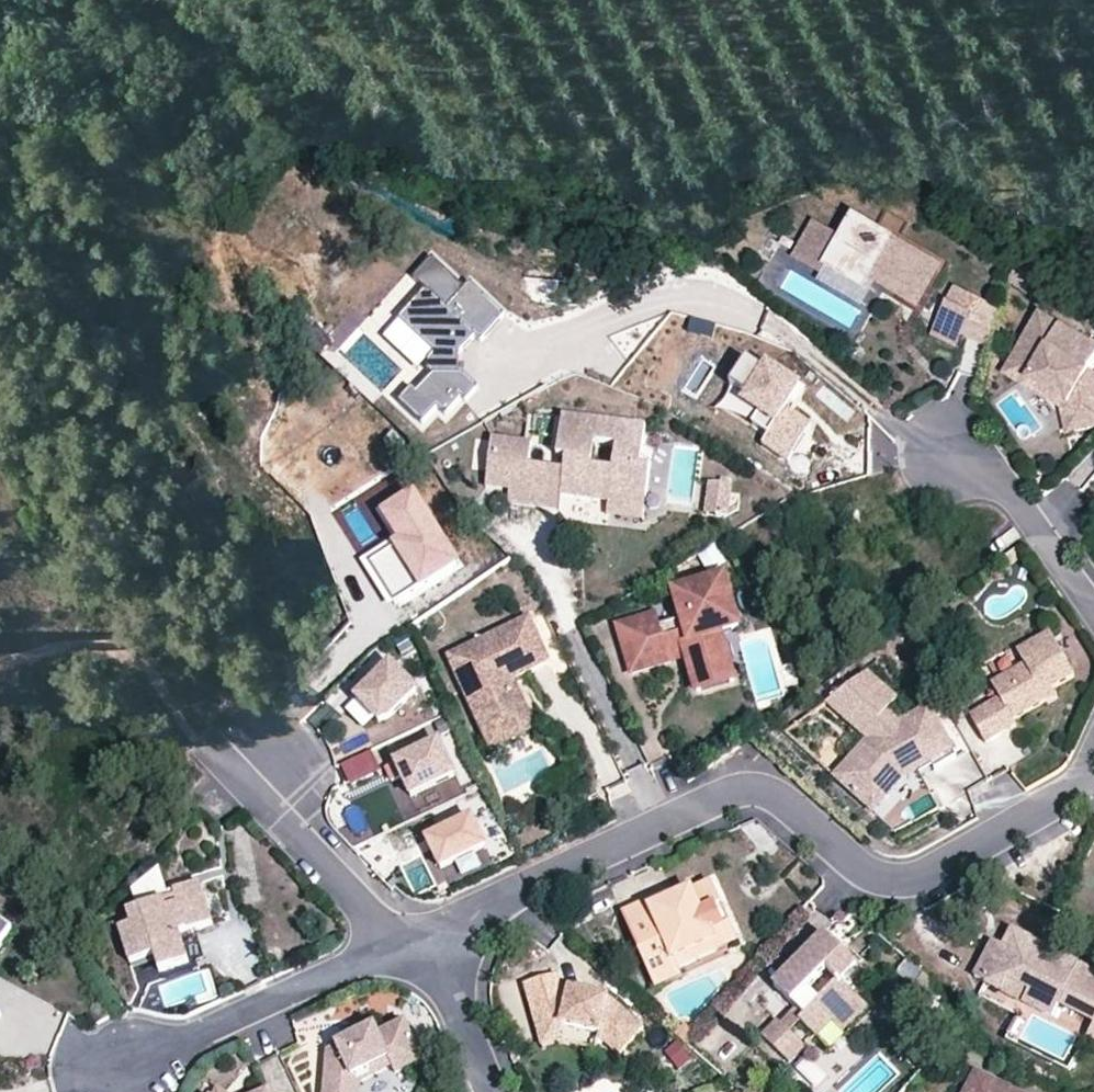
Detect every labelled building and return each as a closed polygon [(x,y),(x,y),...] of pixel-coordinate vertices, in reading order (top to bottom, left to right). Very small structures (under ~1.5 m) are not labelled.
[(915,298),(937,263),(860,214),(846,237),(819,220),(800,249),(823,264),(828,256),(865,279),(870,270),(915,298)] [(466,292),(434,260),(414,280),(426,292),(398,320),(434,354),(428,360),(426,370),(432,376),(416,392),(411,388),(397,402),(421,425),(437,409),(445,417),(461,400),(465,404),(478,390),(464,376),(459,376),(451,377),(450,356),(459,356),(476,340),(481,345),(506,320),(472,286),(466,292)] [(982,311),(952,296),(932,335),(961,350),(982,311)] [(1044,314),(1015,366),(1038,378),(1036,382),(1077,404),(1083,426),(1093,423),(1093,342),(1044,314)] [(327,339),(311,325),(298,339),(314,353),(327,339)] [(459,376),(459,356),(450,356),(451,377),(459,376)] [(765,371),(747,359),(730,385),(763,407),(752,423),(768,434),(762,443),(788,460),(811,425),(786,409),(800,387),(768,366),(765,371)] [(1038,378),(1015,366),(1009,377),(1071,411),(1075,429),(1083,426),(1077,404),(1036,382),(1038,378)] [(638,451),(646,452),(649,430),(566,417),(559,458),(567,459),(566,469),(561,497),(600,503),(602,494),(612,495),(609,509),(636,514),(638,499),(648,501),(652,471),(635,468),(638,451)] [(531,464),(535,443),(497,437),(492,469),(514,473),(512,488),(510,500),(560,508),(561,497),(566,469),(531,464)] [(514,473),(492,469),(489,484),(512,488),(514,473)] [(414,482),(377,504),(398,538),(367,556),(391,598),(459,558),(414,482)] [(727,518),(732,487),(713,484),(708,515),(727,518)] [(721,633),(741,627),(724,566),(672,580),(676,595),(687,632),(665,639),(658,614),(618,625),(632,672),(671,661),(667,648),(683,643),(687,657),(691,670),(729,660),(721,633)] [(687,632),(676,595),(654,602),(658,614),(665,639),(687,632)] [(524,669),(545,659),(525,617),(466,644),(470,653),(465,667),(455,672),(472,708),(487,701),(498,723),(524,710),(517,695),(510,693),(504,678),(524,669)] [(1054,690),(1075,679),(1050,635),(1018,653),(1026,667),(1007,678),(1015,692),(1006,698),(971,717),(987,745),(1017,728),(1014,722),(1048,703),(1044,696),(1054,690)] [(687,657),(683,643),(667,648),(671,661),(687,657)] [(470,653),(466,644),(446,653),(455,672),(465,667),(470,653)] [(388,655),(353,689),(376,713),(386,709),(414,682),(388,655)] [(735,681),(729,660),(691,670),(697,691),(735,681)] [(487,701),(472,708),(488,745),(541,721),(527,691),(533,688),(524,669),(504,678),(510,693),(517,695),(524,710),(498,723),(487,701)] [(898,703),(868,676),(830,703),(853,724),(873,741),(837,781),(872,812),(898,835),(912,827),(910,826),(908,825),(907,823),(906,821),(906,820),(906,818),(907,815),(904,810),(931,794),(921,777),(956,757),(929,710),(910,721),(903,725),(889,712),(898,703)] [(1015,692),(1007,678),(997,683),(1006,698),(1015,692)] [(1044,696),(1048,703),(1058,697),(1054,690),(1044,696)] [(409,790),(453,770),(437,735),(393,755),(400,770),(409,790)] [(371,750),(340,764),(351,787),(382,774),(371,750)] [(400,770),(393,755),(383,760),(390,775),(400,770)] [(482,839),(468,810),(423,831),(436,860),(482,839)] [(691,892),(672,900),(652,910),(649,903),(623,915),(650,980),(677,968),(673,961),(713,944),(710,936),(729,928),(710,884),(692,893),(691,892)] [(184,968),(175,938),(188,934),(187,931),(193,929),(211,923),(199,886),(174,894),(178,905),(163,909),(162,905),(128,915),(132,928),(121,932),(131,967),(155,959),(160,975),(184,968)] [(668,893),(649,903),(652,910),(672,900),(668,893)] [(14,934),(0,924),(0,953),(14,934)] [(736,943),(729,928),(710,936),(713,944),(673,961),(677,968),(736,943)] [(205,968),(193,929),(187,931),(188,934),(175,938),(184,968),(186,974),(205,968)] [(855,964),(823,934),(773,989),(795,1008),(804,1016),(798,1023),(814,1037),(830,1021),(836,1027),(861,1000),(841,981),(855,964)] [(1015,934),(1007,948),(1021,955),(1028,940),(1015,934)] [(1007,948),(1006,951),(995,945),(977,980),(1004,994),(1011,981),(1031,992),(1025,1005),(1054,1021),(1062,1007),(1080,1016),(1089,1001),(1093,1004),(1093,975),(1028,940),(1021,955),(1007,948)] [(138,989),(185,974),(186,974),(184,968),(160,975),(155,959),(131,967),(138,989)] [(906,960),(897,974),(913,985),(923,971),(906,960)] [(680,976),(677,968),(650,980),(653,987),(680,976)] [(1004,994),(1025,1005),(1031,992),(1011,981),(1004,994)] [(563,996),(558,982),(525,993),(542,1039),(566,1030),(604,1037),(623,1058),(646,1030),(611,1001),(572,994),(570,1005),(561,1003),(563,996)] [(868,1006),(861,1000),(836,1027),(842,1033),(868,1006)] [(1093,1024),(1093,1004),(1089,1001),(1080,1016),(1093,1024)] [(795,1008),(780,1025),(789,1033),(798,1023),(804,1016),(795,1008)] [(788,1034),(789,1033),(780,1025),(776,1021),(761,1038),(789,1064),(804,1048),(788,1034)] [(727,1023),(706,1045),(727,1065),(748,1043),(727,1023)] [(420,1055),(404,1024),(378,1038),(374,1030),(329,1054),(325,1091),(352,1091),(353,1080),(390,1061),(394,1069),(420,1055)] [(693,1033),(682,1024),(673,1034),(684,1043),(693,1033)] [(566,1030),(542,1039),(547,1052),(562,1047),(601,1054),(603,1041),(604,1037),(566,1030)] [(793,1071),(816,1091),(817,1091),(837,1071),(814,1049),(793,1071)] [(352,1091),(360,1091),(361,1085),(397,1076),(423,1063),(420,1055),(394,1069),(390,1061),(353,1080),(352,1091)] [(977,1074),(968,1091),(1011,1091),(977,1074)]
